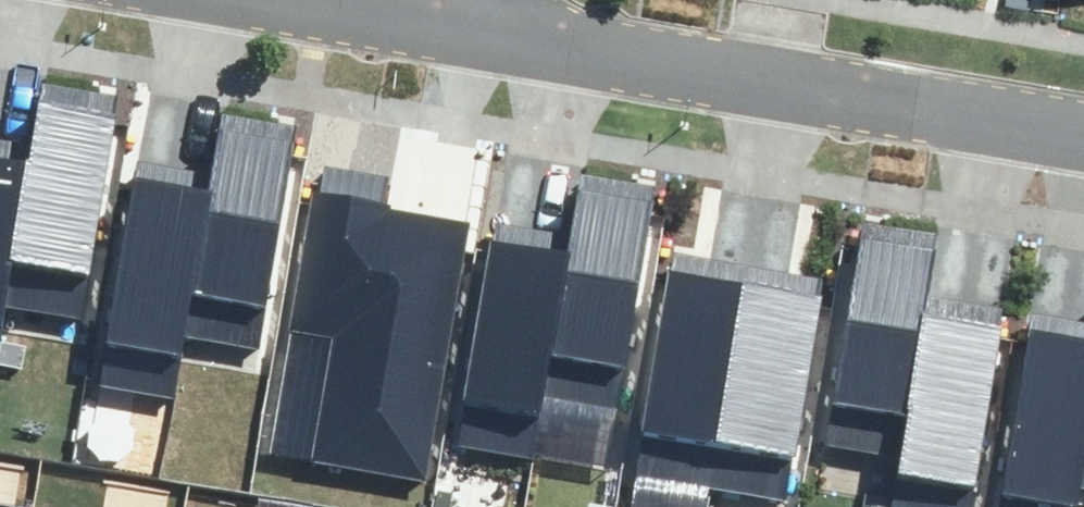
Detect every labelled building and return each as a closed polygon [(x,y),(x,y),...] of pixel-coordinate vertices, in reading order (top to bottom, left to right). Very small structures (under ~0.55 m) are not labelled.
[(29,149),(7,264),(86,278),(121,92),(43,77),(29,149)] [(210,192),(188,307),(266,322),(301,135),(224,121),(210,192)] [(29,149),(0,143),(0,302),(7,264),(29,149)] [(341,324),(318,452),(420,471),(465,220),(381,205),(386,181),(327,170),(300,317),(341,324)] [(188,307),(210,192),(138,179),(105,354),(112,355),(105,390),(170,403),(188,307)] [(560,263),(539,378),(617,393),(652,206),(574,192),(560,263)] [(831,399),(909,414),(931,299),(944,228),(866,213),(831,399)] [(539,378),(560,263),(488,250),(455,425),(462,426),(455,461),(520,473),(539,378)] [(679,253),(639,471),(709,484),(749,266),(679,253)] [(749,266),(709,484),(778,496),(819,279),(749,266)] [(931,299),(909,414),(891,506),(959,506),(963,487),(969,488),(1002,313),(931,299)] [(1036,315),(1003,490),(1009,492),(1007,506),(1074,506),(1083,454),(1083,324),(1036,315)] [(30,502),(0,497),(0,506),(29,506),(30,502)]
